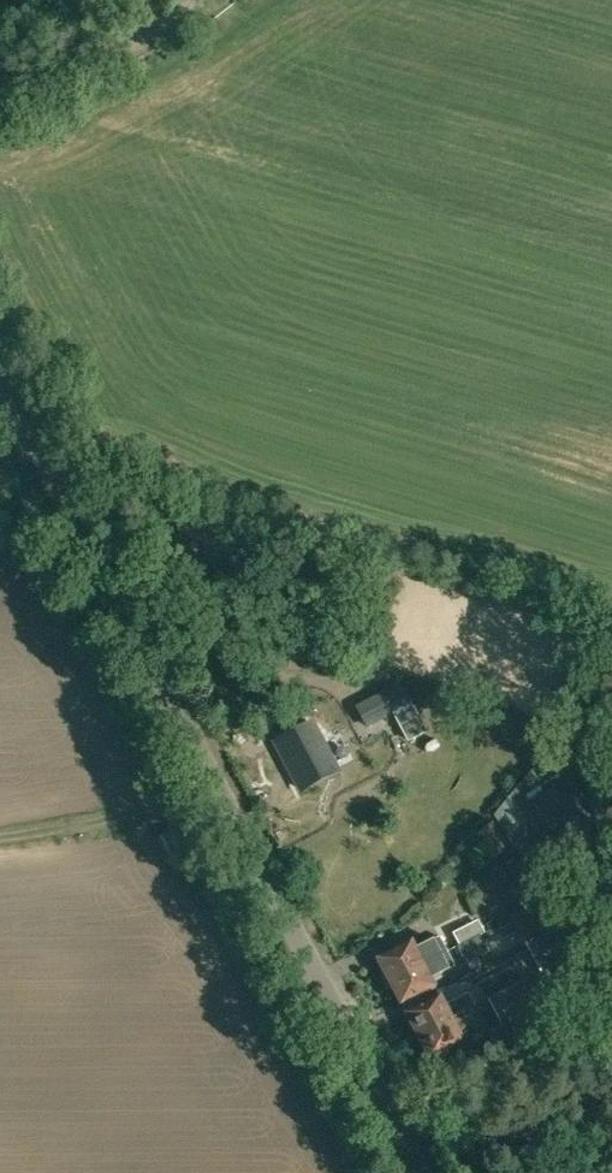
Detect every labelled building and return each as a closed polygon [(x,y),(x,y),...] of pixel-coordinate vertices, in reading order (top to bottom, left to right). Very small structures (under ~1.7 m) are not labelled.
[(401,684),(358,706),(366,721),(394,707),(409,737),(428,727),(413,697),(409,699),(401,684)] [(337,771),(312,723),(276,742),(302,790),(337,771)] [(560,825),(568,836),(594,818),(568,780),(548,793),(533,769),(512,795),(533,827),(545,819),(553,830),(560,825)] [(526,945),(560,927),(545,899),(510,916),(526,945)] [(453,932),(460,944),(485,932),(479,920),(453,932)] [(560,927),(526,945),(543,972),(575,956),(560,927)] [(378,957),(390,980),(447,951),(440,936),(434,939),(415,948),(411,940),(378,957)] [(431,978),(449,969),(455,966),(447,951),(390,980),(401,1003),(435,986),(431,978)] [(556,1001),(543,972),(523,981),(488,998),(503,1027),(538,1011),(556,1001)] [(476,991),(469,995),(468,993),(445,1005),(440,996),(407,1013),(419,1035),(474,1005),(481,1002),(476,991)] [(474,1005),(419,1035),(431,1058),(464,1041),(458,1030),(481,1018),(474,1005)] [(549,1089),(539,1092),(544,1107),(554,1103),(549,1089)]
